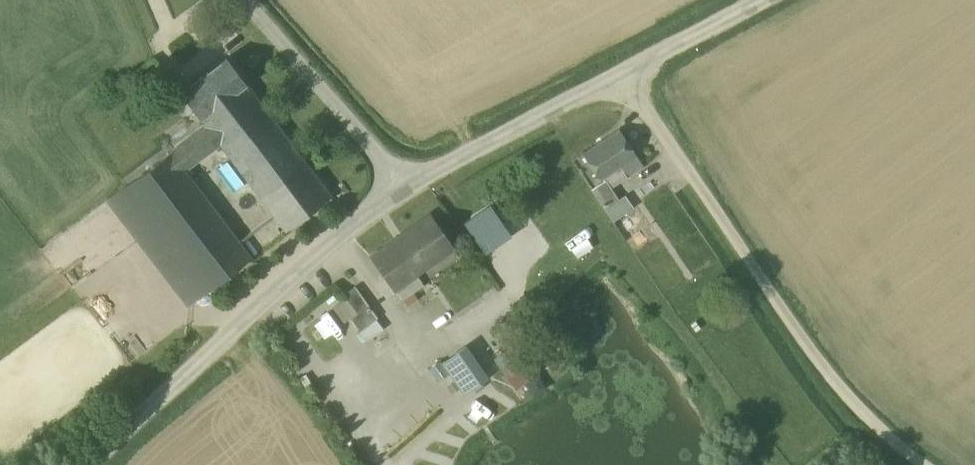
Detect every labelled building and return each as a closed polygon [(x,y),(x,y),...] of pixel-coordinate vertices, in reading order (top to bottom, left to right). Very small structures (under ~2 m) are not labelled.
[(227,58),(182,92),(203,120),(248,87),(227,58)] [(330,196),(248,87),(203,120),(208,127),(221,144),(285,230),(330,196)] [(208,127),(110,200),(188,305),(251,257),(186,170),(221,144),(208,127)] [(619,130),(582,154),(599,180),(620,166),(627,176),(643,166),(619,130)] [(623,207),(605,181),(591,190),(609,216),(623,207)] [(452,246),(429,215),(397,238),(399,241),(389,249),(409,277),(452,246)] [(638,222),(627,230),(636,241),(647,233),(638,222)] [(409,277),(389,249),(399,241),(397,238),(372,256),(395,287),(409,277)] [(378,318),(356,287),(345,295),(358,313),(352,317),(361,330),(378,318)] [(465,348),(444,362),(464,391),(477,382),(473,376),(481,371),(465,348)] [(524,403),(545,388),(525,361),(504,376),(524,403)]
